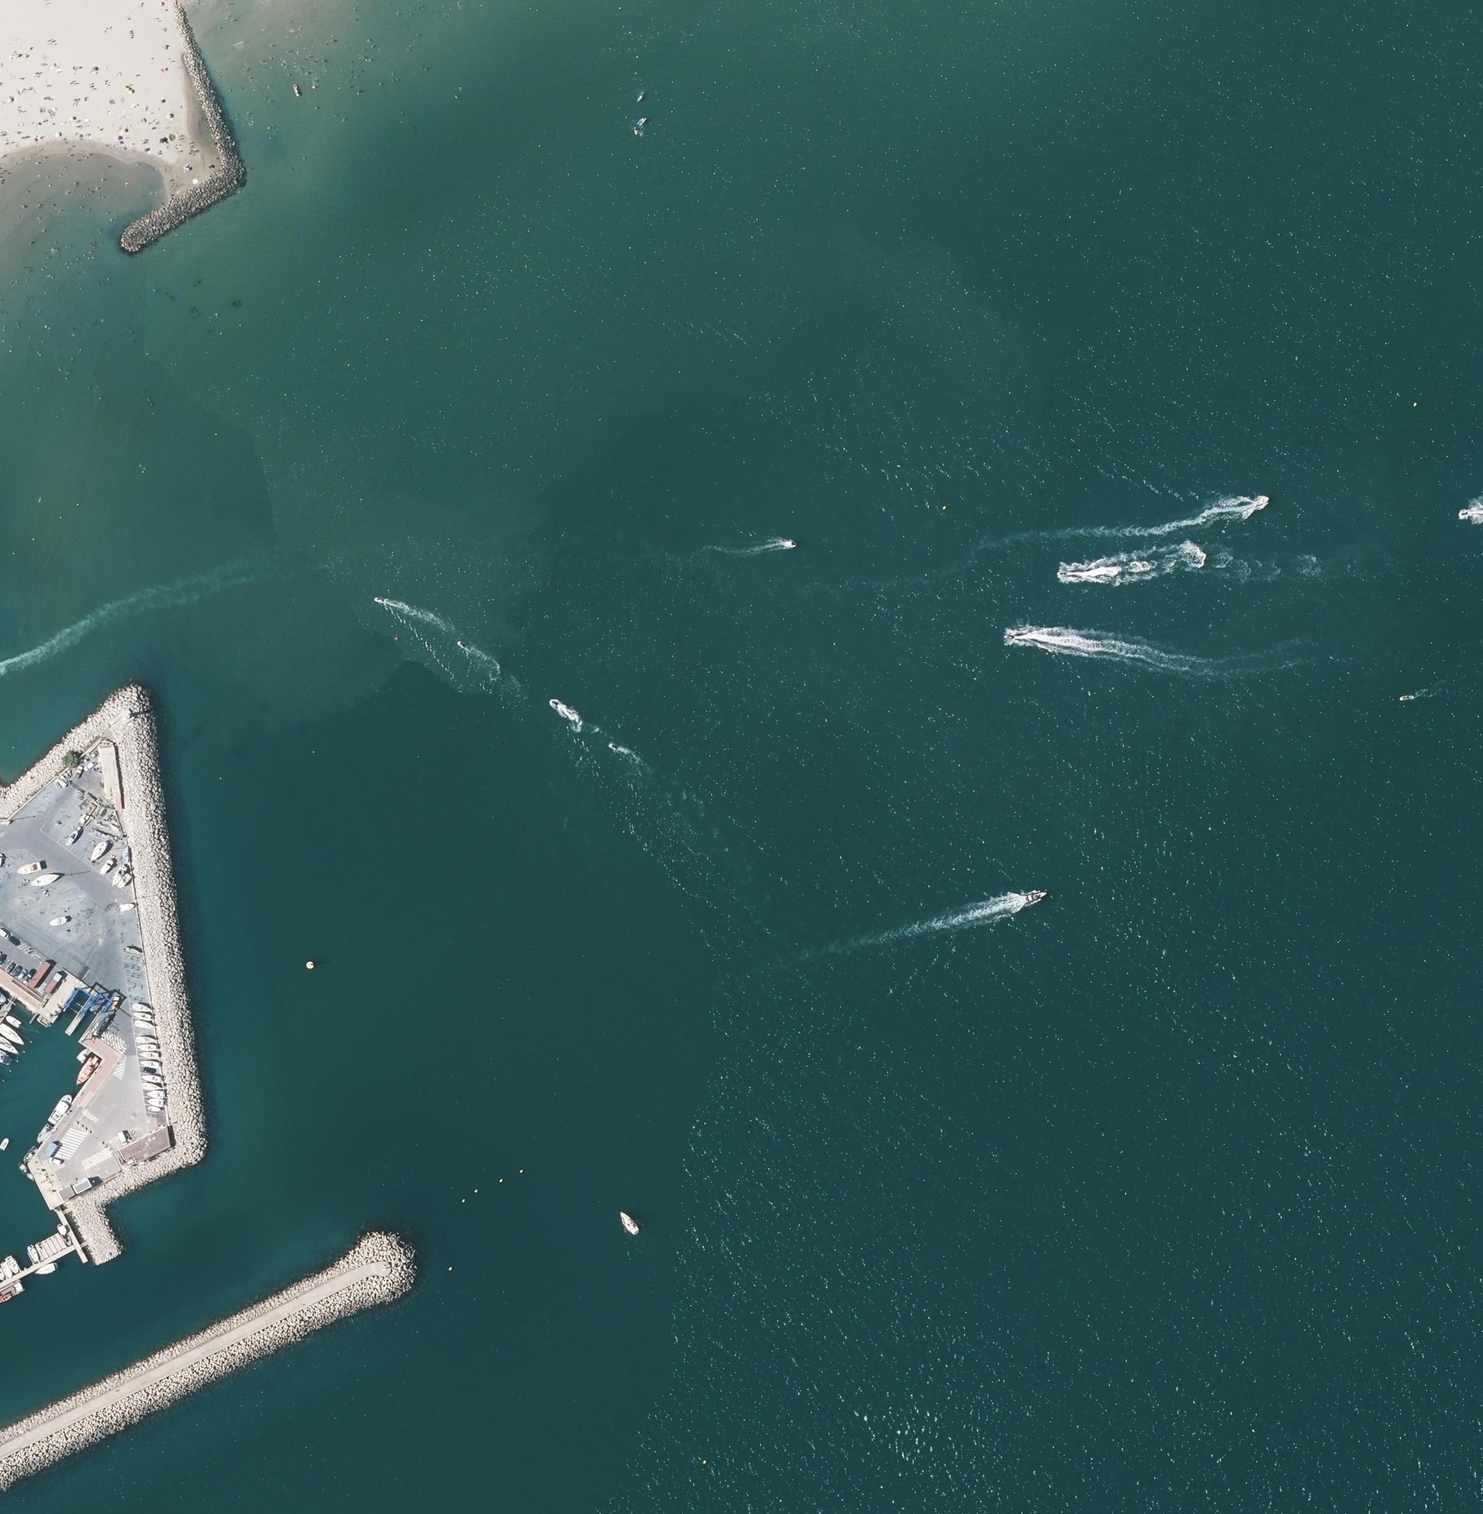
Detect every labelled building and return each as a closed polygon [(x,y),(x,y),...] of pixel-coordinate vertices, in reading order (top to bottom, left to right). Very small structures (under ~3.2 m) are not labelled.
[(110,746),(99,748),(106,799),(120,797),(113,746),(110,746)] [(39,1154),(43,1158),(63,1138),(55,1131),(42,1145),(45,1148),(39,1154)] [(127,1163),(153,1150),(148,1140),(122,1153),(127,1163)] [(98,1154),(81,1159),(84,1168),(101,1163),(98,1154)] [(86,1180),(73,1186),(76,1193),(90,1187),(86,1180)] [(70,1186),(59,1192),(63,1201),(75,1195),(70,1186)]
